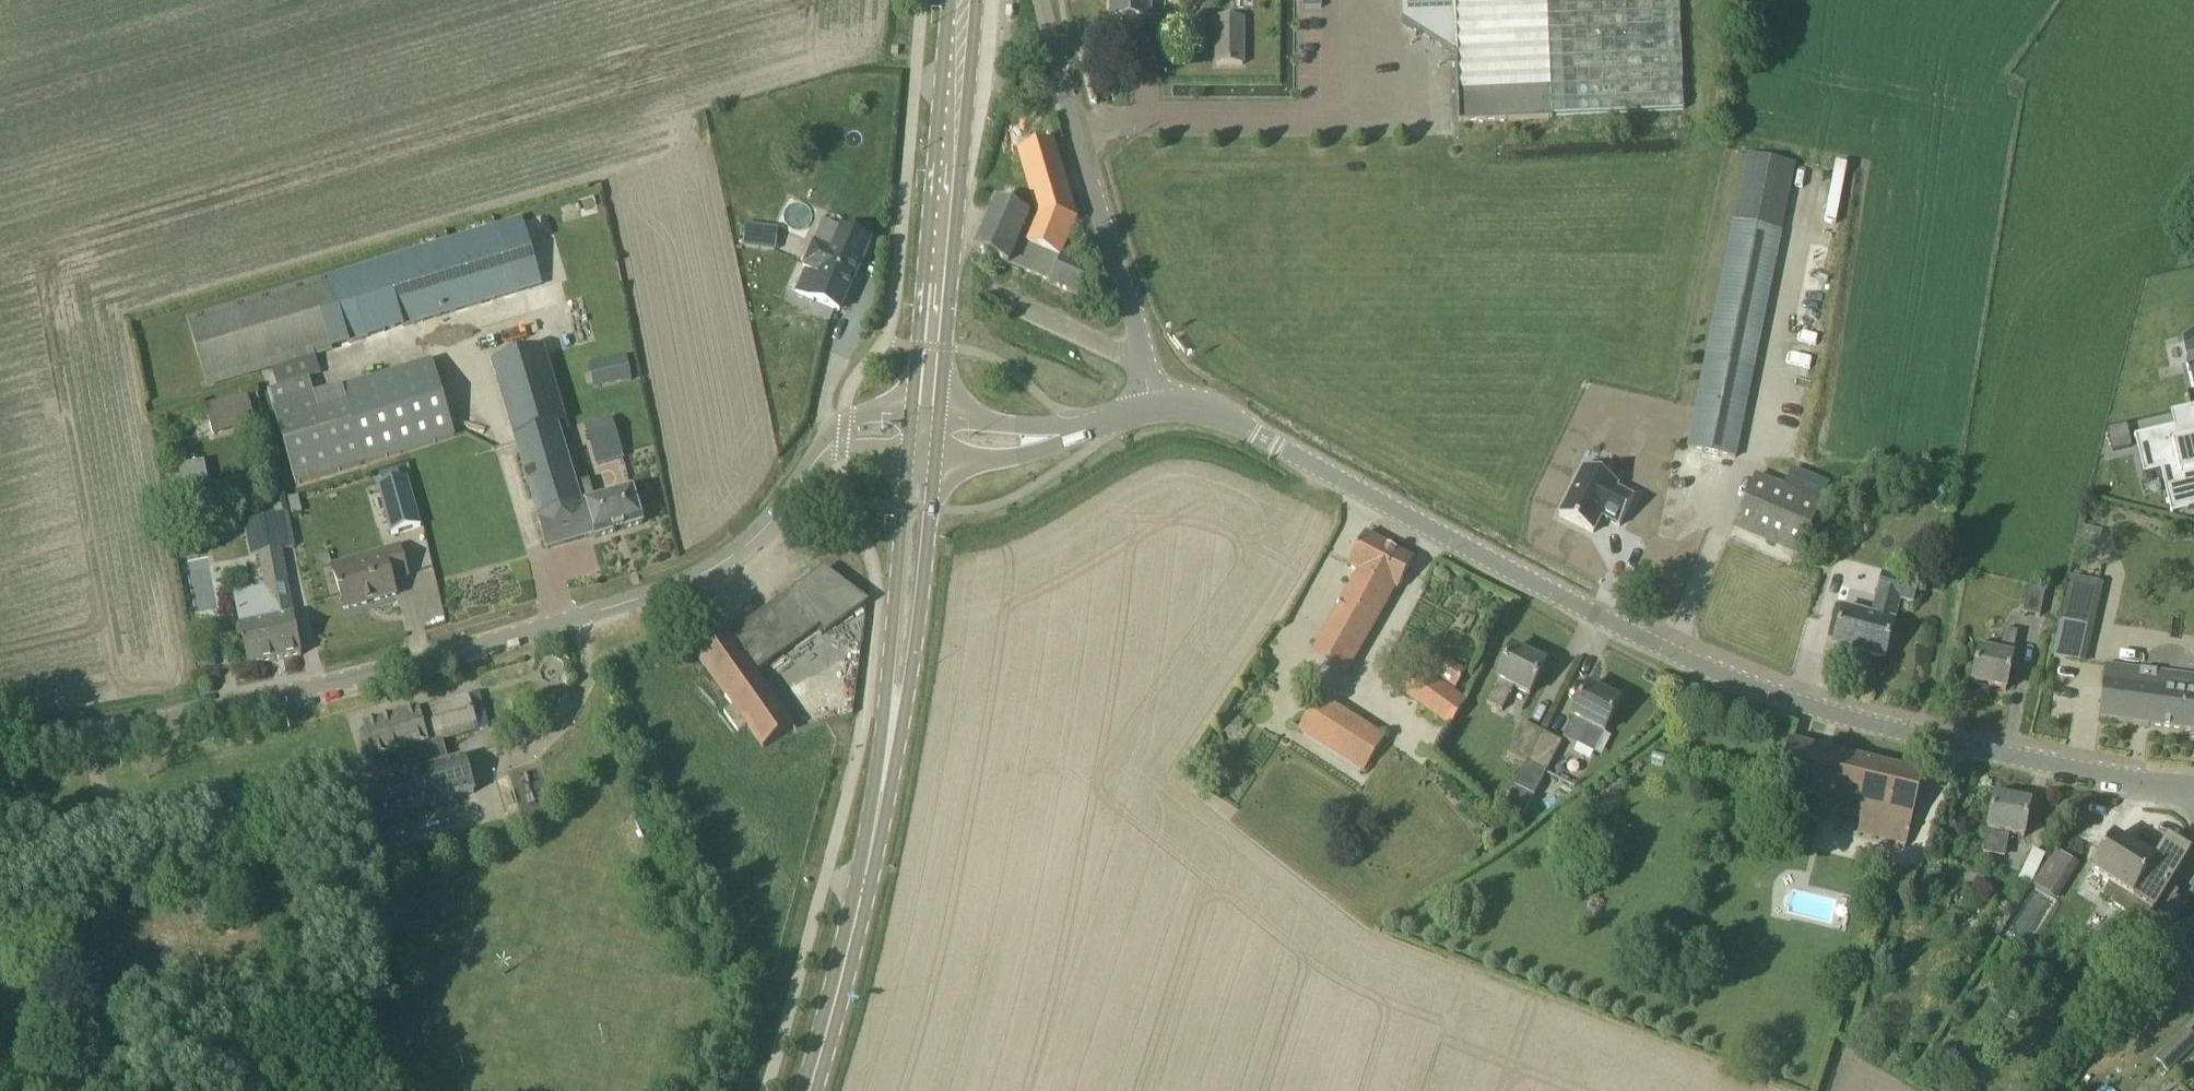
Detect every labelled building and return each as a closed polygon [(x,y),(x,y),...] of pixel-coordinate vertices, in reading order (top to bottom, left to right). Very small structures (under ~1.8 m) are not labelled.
[(1112,21),(1150,21),(1150,0),(1112,0),(1112,21)] [(1552,118),(1552,116),(1683,110),(1678,0),(1401,0),(1402,21),(1401,23),(1455,57),(1458,122),(1552,118)] [(1243,65),(1243,34),(1217,33),(1216,65),(1243,65)] [(1009,266),(1028,274),(1051,284),(1068,242),(1077,220),(1054,142),(1018,153),(1037,217),(1036,222),(995,204),(974,252),(1009,267),(1009,266)] [(1735,458),(1795,165),(1748,155),(1688,449),(1735,458)] [(743,249),(775,251),(777,213),(751,212),(750,225),(745,225),(743,249)] [(540,214),(329,277),(188,320),(208,386),(271,367),(277,387),(322,373),(316,353),(560,280),(540,214)] [(809,252),(810,253),(803,268),(806,269),(795,292),(839,312),(853,280),(855,281),(871,243),(841,230),(833,249),(814,241),(809,252)] [(1094,254),(1068,242),(1051,284),(1084,298),(1096,271),(1088,267),(1094,254)] [(2193,384),(2193,340),(2184,342),(2193,384)] [(546,346),(535,350),(492,363),(538,517),(538,518),(547,549),(596,535),(597,538),(643,525),(632,489),(595,500),(590,481),(576,485),(560,431),(570,427),(546,346)] [(627,355),(589,363),(595,388),(632,380),(627,355)] [(433,360),(342,387),(315,395),(310,378),(268,391),(296,484),(364,463),(455,437),(433,360)] [(212,435),(256,422),(248,393),(204,406),(212,435)] [(612,419),(585,426),(596,466),(622,459),(612,419)] [(2138,452),(2143,475),(2161,471),(2165,489),(2182,485),(2188,510),(2193,509),(2193,439),(2178,442),(2174,425),(2173,426),(2174,427),(2144,434),(2148,449),(2138,452)] [(1584,467),(1559,516),(1593,533),(1601,517),(1619,527),(1634,499),(1616,489),(1618,485),(1584,467)] [(406,474),(380,482),(394,532),(420,525),(406,474)] [(1800,556),(1821,506),(1754,478),(1733,529),(1800,556)] [(1347,675),(1385,607),(1394,590),(1398,591),(1414,562),(1412,561),(1367,536),(1367,535),(1365,534),(1347,567),(1358,573),(1311,656),(1347,675)] [(400,548),(366,557),(332,567),(334,572),(345,610),(396,595),(392,580),(408,576),(400,548)] [(260,554),(266,587),(233,593),(241,628),(240,628),(248,667),(302,656),(281,550),(260,554)] [(825,634),(868,603),(825,570),(700,659),(763,749),(793,728),(755,674),(820,627),(825,634)] [(1833,647),(1884,661),(1894,623),(1894,622),(1899,601),(1912,605),(1917,584),(1884,575),(1878,595),(1882,597),(1877,618),(1843,609),(1833,647)] [(2060,620),(2094,627),(2103,584),(2069,576),(2060,620)] [(2023,612),(2039,616),(2045,591),(2028,587),(2023,612)] [(1972,684),(2006,692),(2013,658),(2012,658),(2018,633),(2004,630),(1999,655),(1979,651),(1972,684)] [(1545,666),(1513,650),(1497,680),(1499,680),(1487,704),(1502,711),(1514,688),(1530,696),(1545,666)] [(2170,674),(2106,666),(2099,720),(2193,732),(2193,695),(2168,691),(2170,674)] [(1418,706),(1435,680),(1417,667),(1399,692),(1418,706)] [(1605,734),(1620,704),(1588,688),(1572,718),(1573,718),(1563,739),(1594,755),(1605,734)] [(449,763),(443,741),(489,728),(479,694),(365,727),(375,760),(400,753),(406,776),(368,787),(377,821),(475,793),(465,759),(449,763)] [(1363,771),(1383,740),(1318,698),(1299,729),(1363,771)] [(741,735),(749,730),(735,710),(727,716),(741,735)] [(1514,787),(1515,787),(1543,734),(1523,724),(1507,755),(1525,764),(1514,787)] [(1543,734),(1515,787),(1535,797),(1562,744),(1543,734)] [(1778,787),(1821,797),(1913,818),(1923,775),(1921,775),(1877,765),(1877,764),(1875,764),(1834,755),(1834,754),(1832,754),(1790,745),(1790,744),(1788,744),(1778,787)] [(2024,838),(2030,805),(1994,798),(1988,831),(1989,831),(1984,854),(2002,857),(2007,835),(2024,838)] [(2113,904),(2124,911),(2154,862),(2114,837),(2091,873),(2109,884),(2104,893),(2115,901),(2113,904)] [(2127,941),(2129,943),(2120,957),(2138,968),(2147,954),(2151,957),(2188,899),(2169,886),(2190,853),(2168,840),(2154,862),(2124,911),(2140,921),(2127,941)] [(2060,902),(2075,859),(2052,850),(2050,855),(2030,847),(2018,880),(2030,885),(2017,919),(2036,926),(2047,897),(2060,902)] [(2190,927),(2193,930),(2179,942),(2193,960),(2193,924),(2190,927)] [(2168,1073),(2193,1049),(2193,1038),(2187,1031),(2156,1060),(2168,1073)]
